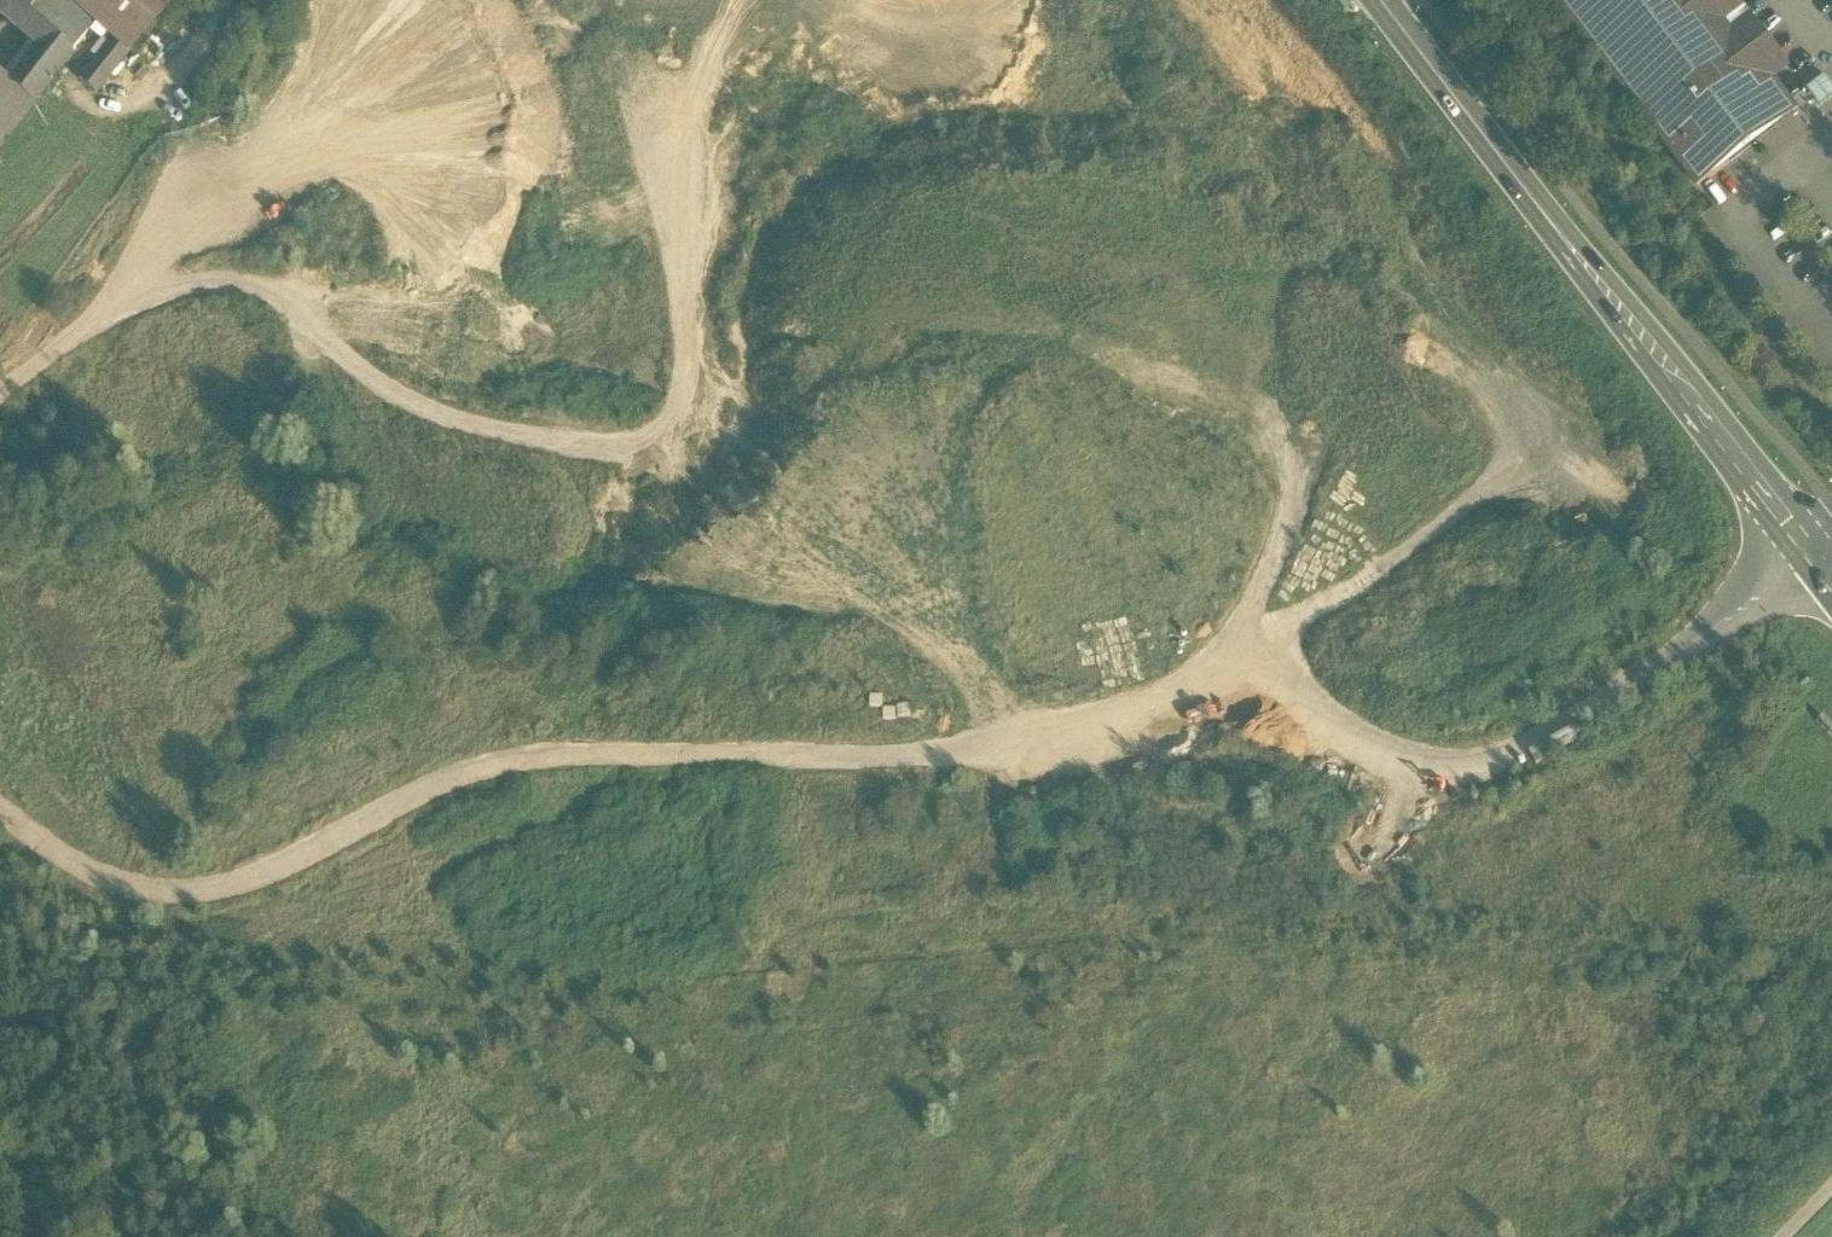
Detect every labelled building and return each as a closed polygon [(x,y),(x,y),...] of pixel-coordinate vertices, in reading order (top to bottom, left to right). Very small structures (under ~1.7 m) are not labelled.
[(21,24),(41,0),(0,0),(0,7),(21,24)] [(97,22),(71,0),(41,0),(21,24),(40,40),(41,40),(48,32),(73,52),(97,22)] [(97,22),(102,16),(134,45),(174,0),(71,0),(97,22)] [(1698,184),(1729,161),(1727,158),(1727,159),(1721,151),(1785,102),(1786,102),(1788,101),(1771,78),(1711,0),(1557,0),(1698,184)] [(1771,78),(1786,66),(1736,0),(1711,0),(1771,78)] [(32,103),(33,103),(73,52),(48,32),(41,40),(40,40),(7,83),(32,103)] [(80,82),(95,94),(130,52),(114,39),(80,82)] [(32,103),(7,83),(0,77),(0,144),(32,103)] [(1727,158),(1729,161),(1795,110),(1788,101),(1786,102),(1785,102),(1721,151),(1727,159),(1727,158)]
